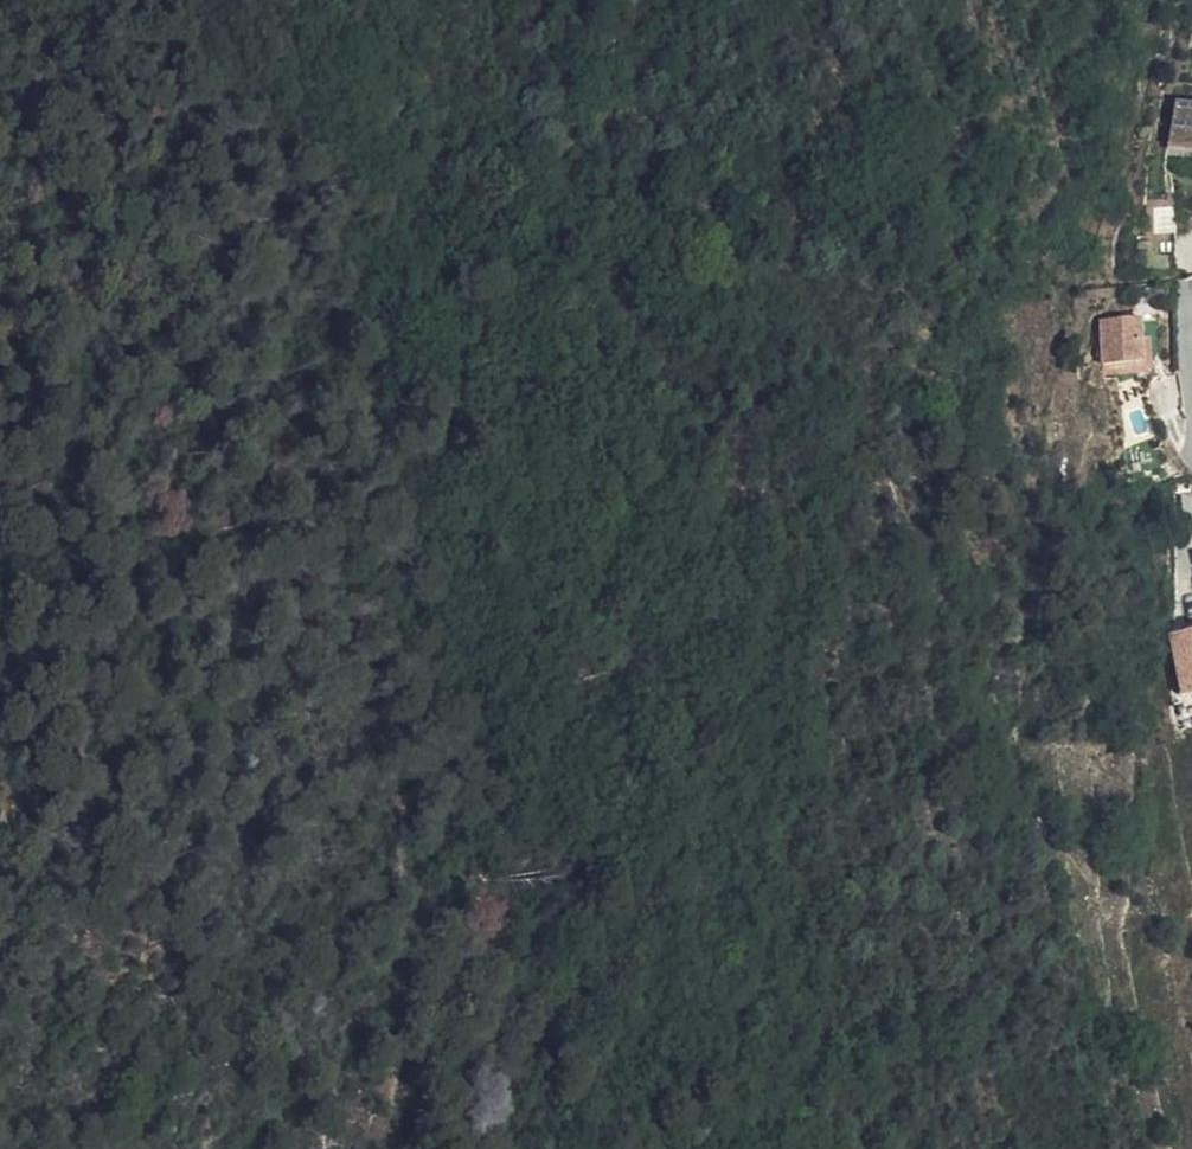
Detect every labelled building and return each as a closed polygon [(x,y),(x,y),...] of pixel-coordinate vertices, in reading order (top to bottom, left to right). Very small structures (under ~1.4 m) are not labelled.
[(1165,129),(1158,175),(1191,180),(1191,133),(1165,129)] [(1138,346),(1103,347),(1104,391),(1139,391),(1138,346)] [(1191,685),(1191,621),(1174,623),(1180,687),(1191,685)]
